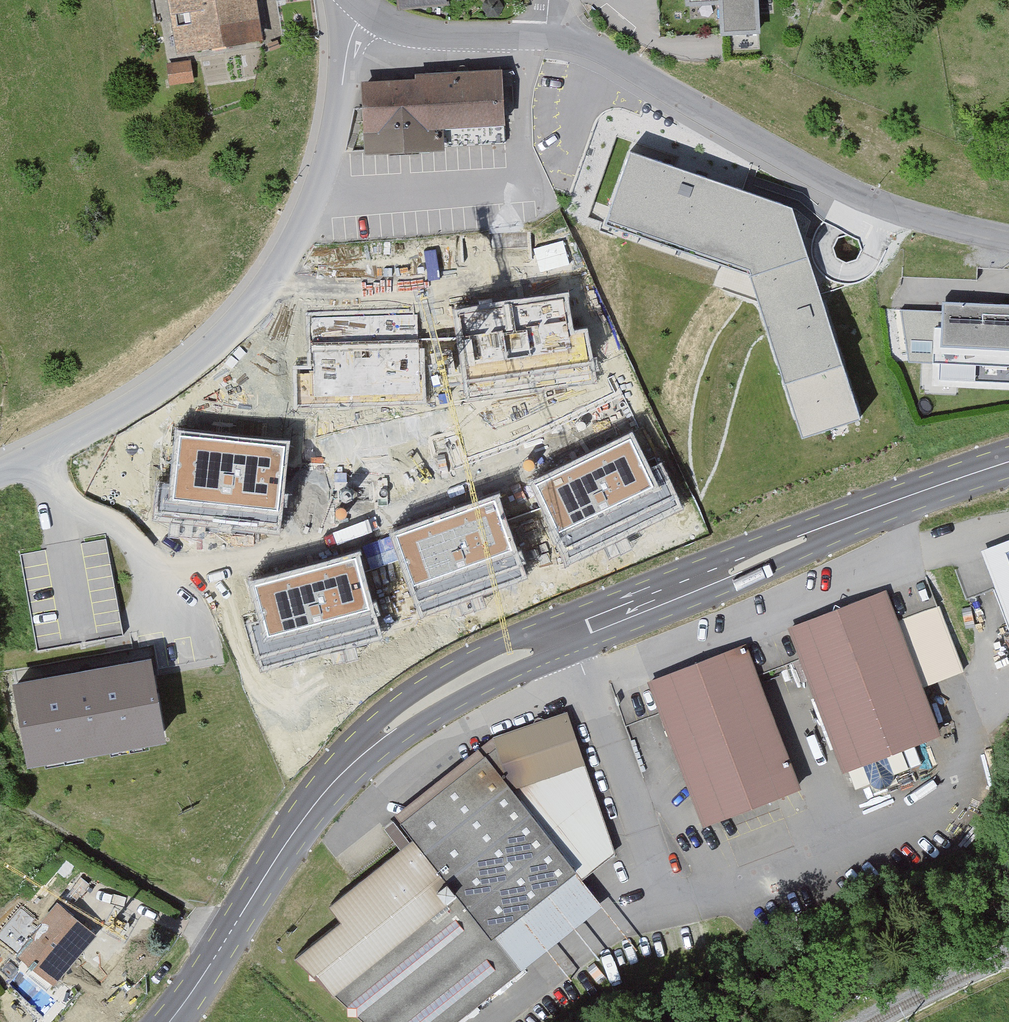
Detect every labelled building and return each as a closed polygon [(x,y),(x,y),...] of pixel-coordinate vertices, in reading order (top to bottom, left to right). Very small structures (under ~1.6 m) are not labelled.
[(154,5),(178,1),(188,59),(273,44),(265,0),(153,0),(154,5)] [(400,8),(450,5),(450,0),(399,0),(400,8)] [(482,8),(488,17),(498,16),(504,7),(500,0),(487,0),(482,8)] [(688,9),(722,6),(725,38),(763,34),(760,0),(687,0),(688,9)] [(196,64),(171,69),(175,91),(200,86),(196,64)] [(422,85),(367,89),(372,161),(444,156),(442,134),(519,129),(515,73),(422,79),(422,85)] [(793,202),(629,145),(604,218),(749,270),(802,435),(861,415),(793,202)] [(569,293),(455,309),(468,400),(595,382),(587,329),(574,331),(569,293)] [(942,301),(942,311),(900,309),(908,360),(933,361),(932,385),(1008,387),(1008,303),(942,301)] [(419,307),(307,310),(309,368),(293,368),(294,406),(428,402),(426,348),(421,348),(419,307)] [(289,442),(176,430),(171,485),(162,484),(158,518),(280,531),(289,442)] [(632,434),(528,482),(567,564),(683,510),(662,464),(649,469),(632,434)] [(496,493),(391,532),(422,617),(527,578),(496,493)] [(101,537),(21,551),(38,644),(116,630),(111,602),(98,604),(95,589),(59,596),(56,584),(45,586),(43,575),(88,567),(90,578),(108,574),(101,537)] [(981,549),(1008,621),(1008,538),(981,549)] [(355,548),(249,578),(259,612),(246,616),(262,671),(381,637),(355,548)] [(892,593),(795,631),(851,774),(946,737),(927,689),(964,674),(939,611),(904,625),(892,593)] [(751,648),(653,686),(709,831),(807,792),(751,648)] [(153,656),(14,680),(29,763),(168,738),(153,656)] [(307,960),(365,1021),(466,1021),(606,908),(582,883),(618,857),(573,717),(498,741),(401,820),(421,846),(337,910),(351,926),(307,960)] [(17,954),(16,955),(54,988),(98,938),(60,905),(38,929),(17,954)] [(38,929),(31,923),(36,918),(21,906),(0,930),(0,940),(17,954),(38,929)]
